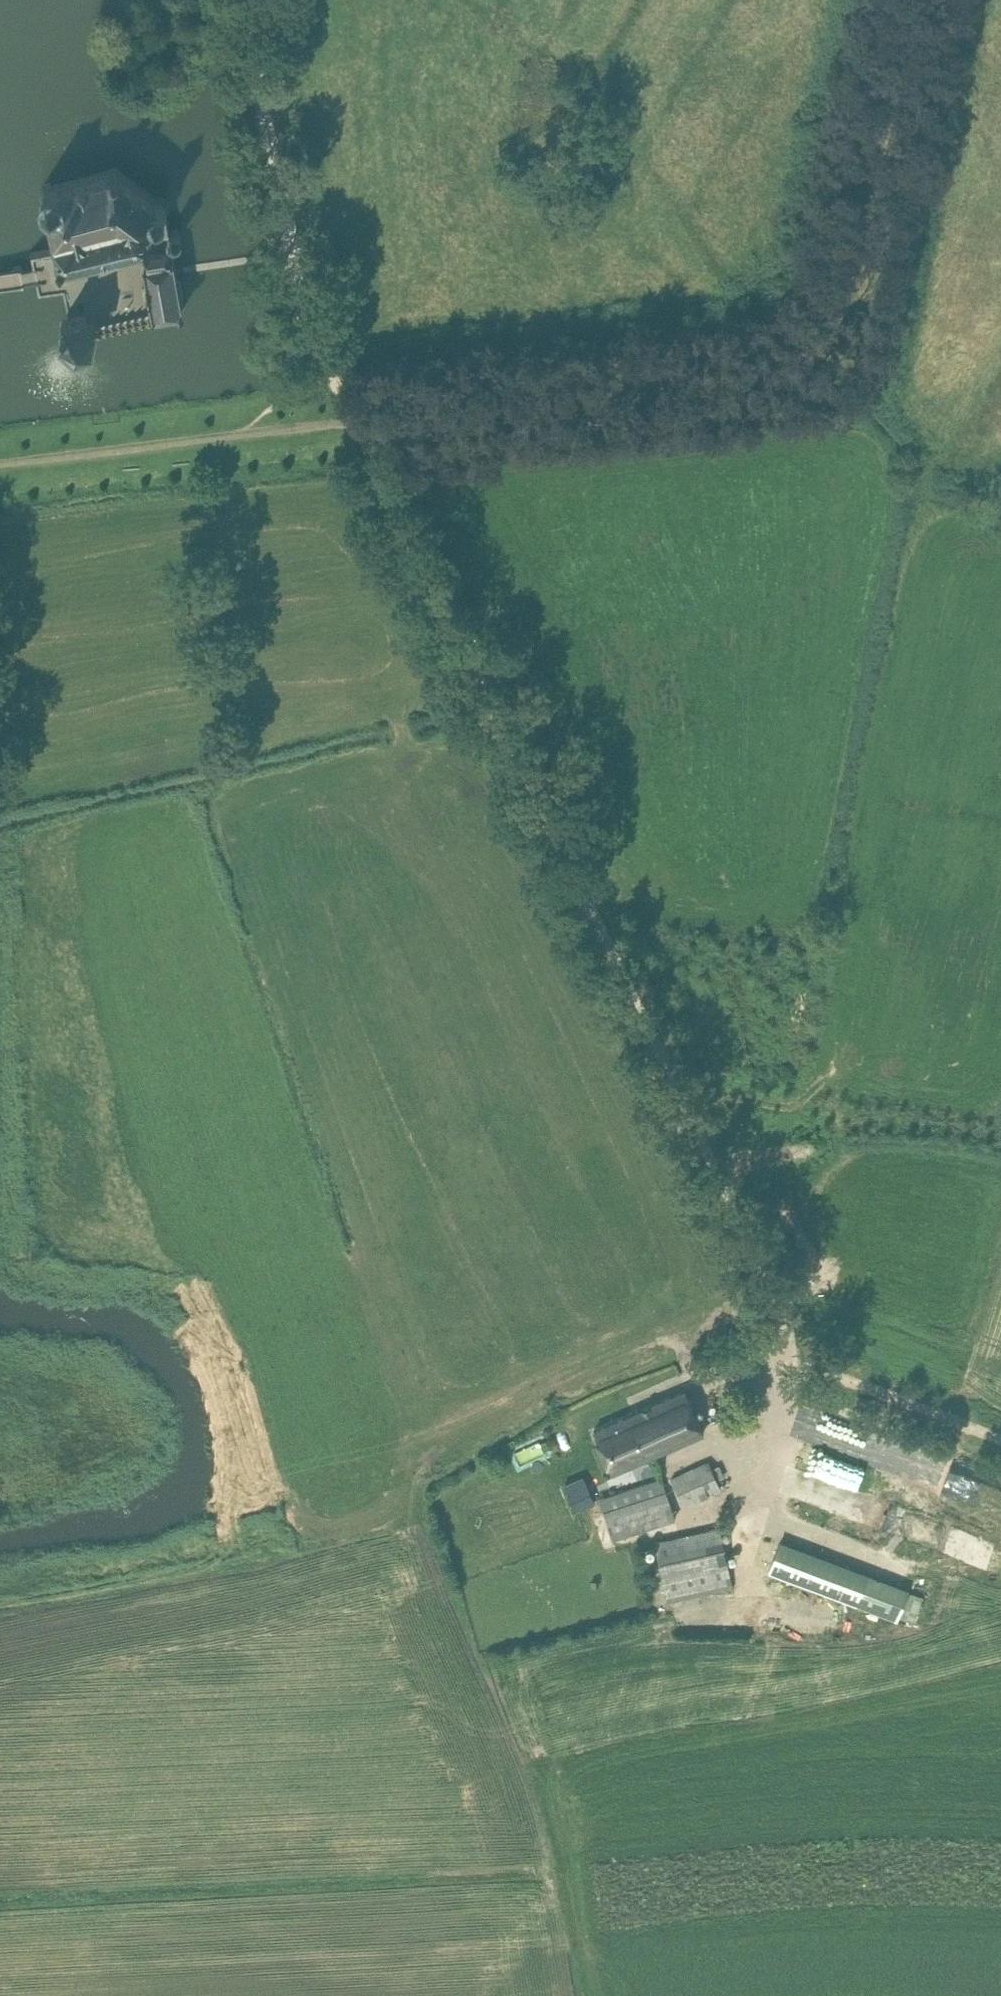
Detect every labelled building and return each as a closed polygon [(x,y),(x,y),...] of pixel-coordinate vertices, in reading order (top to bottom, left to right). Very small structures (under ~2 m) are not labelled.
[(63,290),(69,317),(65,325),(66,333),(80,342),(88,339),(93,332),(155,317),(156,322),(181,317),(191,302),(182,240),(180,235),(172,234),(169,203),(166,201),(160,205),(119,173),(48,190),(49,193),(43,195),(58,249),(30,254),(34,276),(37,294),(63,290)] [(686,1390),(595,1430),(613,1473),(705,1433),(686,1390)] [(671,1478),(683,1506),(720,1489),(707,1462),(671,1478)] [(580,1474),(559,1483),(571,1511),(592,1502),(580,1474)] [(675,1519),(662,1479),(599,1500),(612,1538),(675,1519)] [(719,1525),(654,1541),(667,1597),(716,1585),(717,1590),(732,1587),(731,1581),(732,1581),(729,1568),(720,1530),(719,1525)] [(769,1571),(898,1620),(911,1588),(781,1538),(769,1571)]
